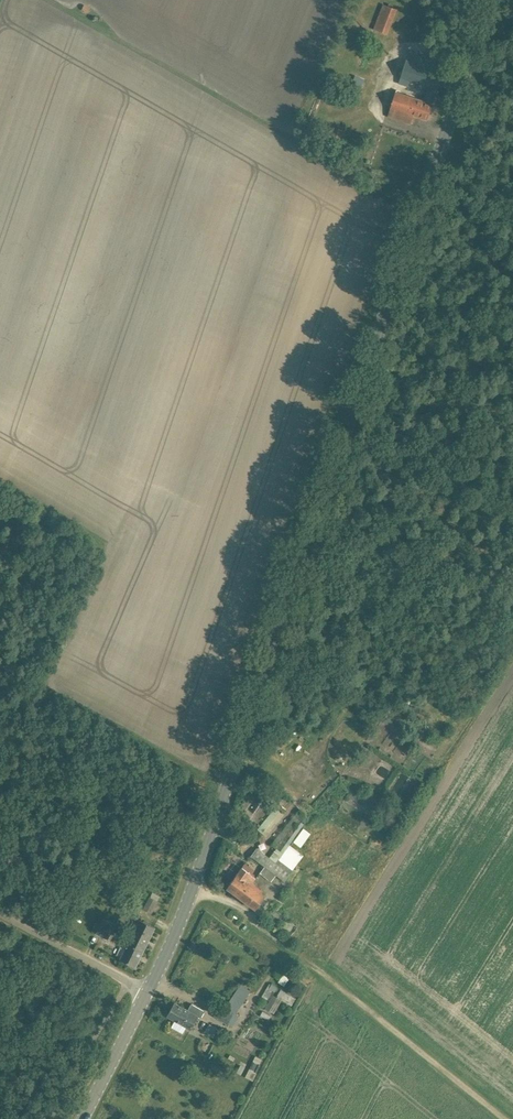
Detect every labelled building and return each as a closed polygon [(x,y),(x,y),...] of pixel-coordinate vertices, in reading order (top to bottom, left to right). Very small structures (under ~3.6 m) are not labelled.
[(383,4),(374,29),(387,34),(397,9),(383,4)] [(411,124),(415,115),(428,119),(443,72),(406,60),(398,83),(409,87),(411,81),(428,87),(424,100),(396,91),(388,116),(411,124)] [(331,125),(325,142),(338,147),(344,130),(331,125)] [(262,833),(280,810),(276,807),(257,829),(262,833)] [(304,827),(294,841),(301,846),(312,833),(304,827)] [(291,843),(279,858),(293,869),(305,854),(291,843)] [(263,865),(269,858),(257,849),(251,857),(263,865)] [(263,865),(265,866),(276,875),(284,881),(293,870),(285,864),(279,859),(276,863),(269,858),(263,865)] [(228,887),(242,898),(253,883),(252,882),(255,878),(249,874),(250,873),(243,867),(228,887)] [(257,908),(260,904),(265,897),(261,894),(264,891),(253,883),(242,898),(257,908)] [(115,924),(103,918),(96,933),(108,939),(115,924)] [(146,947),(123,935),(119,944),(126,947),(120,959),(136,967),(146,947)] [(285,985),(289,978),(283,974),(278,981),(285,985)] [(276,992),(278,987),(272,983),(269,988),(267,987),(262,996),(269,1000),(265,1008),(269,1010),(274,1013),(282,1000),(291,1005),(296,997),(286,992),(281,989),(278,995),(277,997),(274,995),(276,992)] [(168,1016),(173,1019),(191,1029),(198,1015),(176,1003),(168,1016)] [(218,1008),(214,1015),(228,1023),(232,1016),(218,1008)] [(221,1042),(226,1035),(210,1025),(206,1033),(221,1042)] [(241,1074),(246,1063),(242,1061),(230,1055),(229,1058),(241,1064),(237,1072),(241,1074)] [(259,1064),(262,1059),(256,1056),(253,1061),(257,1063),(259,1064)] [(253,1080),(257,1072),(253,1071),(249,1069),(246,1077),(253,1080)]
